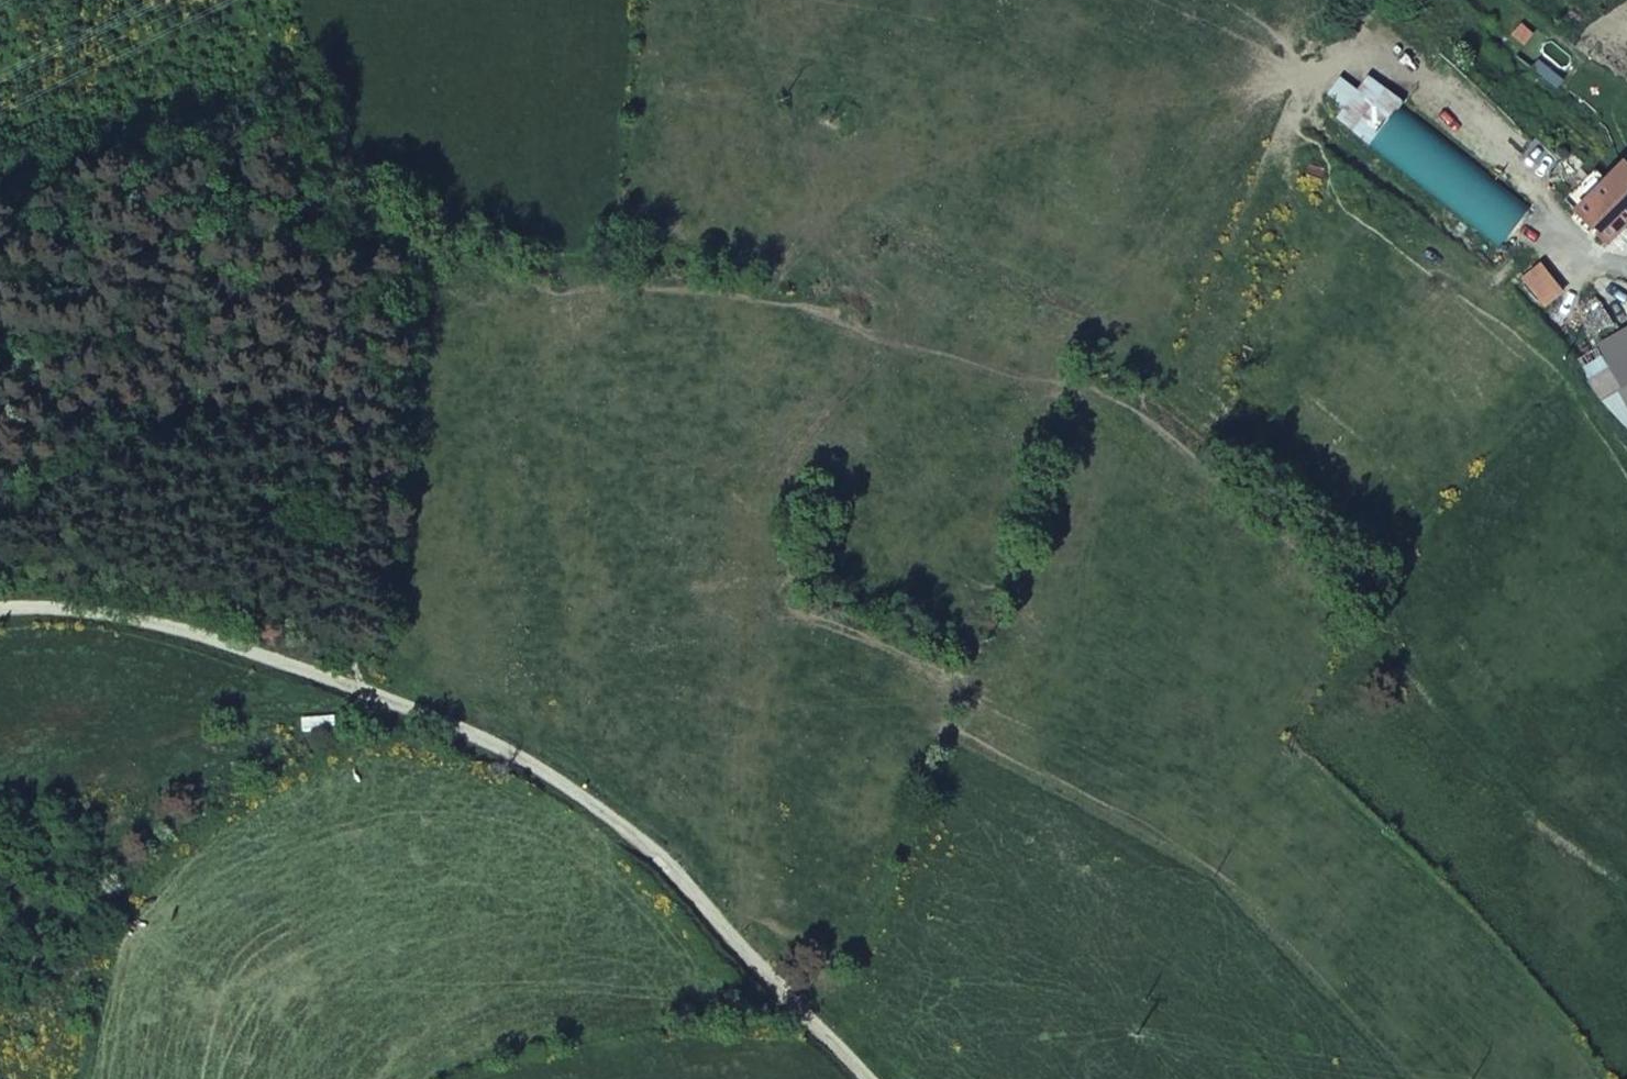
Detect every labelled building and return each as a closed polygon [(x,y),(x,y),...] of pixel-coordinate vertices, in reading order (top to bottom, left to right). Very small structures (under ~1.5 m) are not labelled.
[(1584,217),(1615,249),(1626,237),(1626,173),(1584,217)] [(1594,383),(1626,422),(1626,335),(1599,352),(1611,373),(1594,383)]
